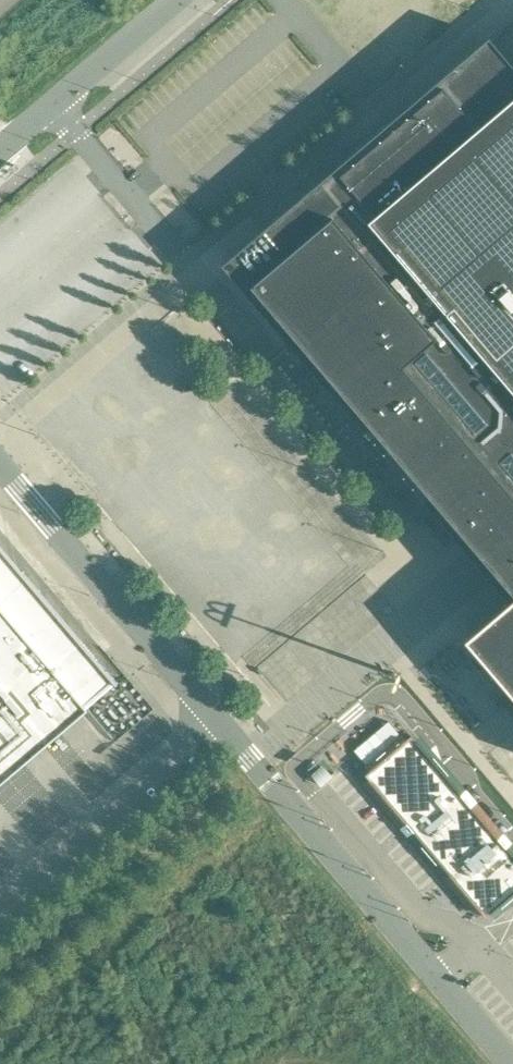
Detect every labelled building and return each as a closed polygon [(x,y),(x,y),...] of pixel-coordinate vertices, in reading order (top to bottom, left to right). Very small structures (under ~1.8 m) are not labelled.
[(231,265),(366,424),(420,488),(483,561),(512,597),(512,78),(486,47),(364,151),(231,265)] [(86,707),(83,704),(112,680),(115,683),(117,681),(112,676),(28,576),(22,570),(0,544),(0,781),(86,707)] [(469,639),(512,691),(512,601),(469,639)] [(110,709),(125,722),(137,707),(123,695),(110,709)] [(365,775),(485,916),(512,893),(512,856),(505,847),(509,844),(502,835),(498,839),(470,806),(474,802),(442,765),(438,768),(411,736),(365,775)] [(314,785),(325,770),(310,759),(299,774),(314,785)] [(42,829),(56,817),(48,808),(34,819),(42,829)] [(498,909),(512,928),(512,897),(498,909)] [(497,941),(511,953),(512,950),(512,938),(505,932),(497,941)]
